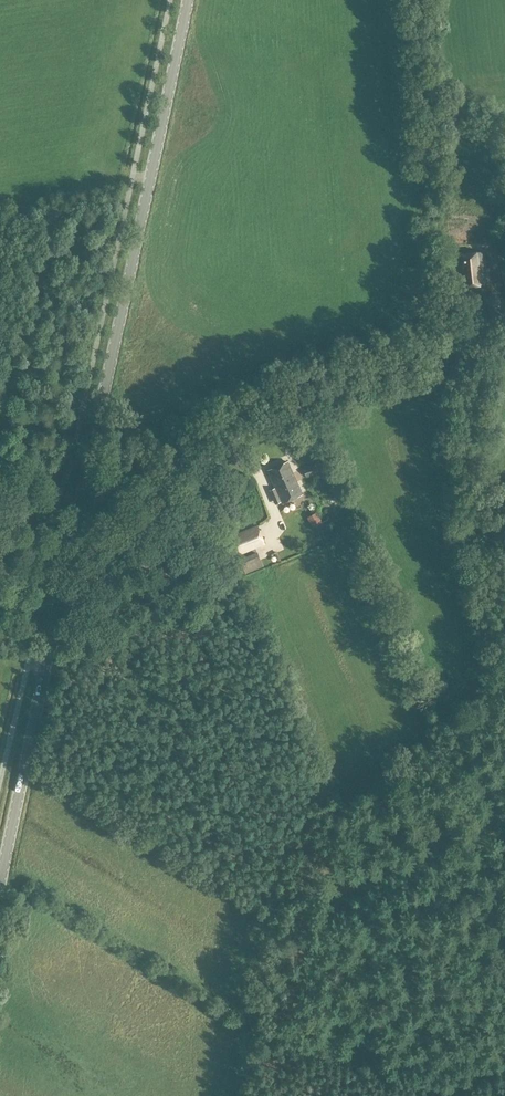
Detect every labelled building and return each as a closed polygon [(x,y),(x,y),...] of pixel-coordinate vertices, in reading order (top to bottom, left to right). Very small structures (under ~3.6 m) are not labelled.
[(483,253),(456,255),(460,288),(486,285),(483,253)] [(274,487),(267,490),(274,506),(302,492),(288,460),(267,470),(274,487)] [(311,465),(303,468),(307,480),(315,477),(313,472),(318,470),(316,465),(311,467),(311,465)] [(257,524),(230,536),(238,555),(265,544),(257,524)] [(255,552),(240,558),(246,572),(261,566),(255,552)]
